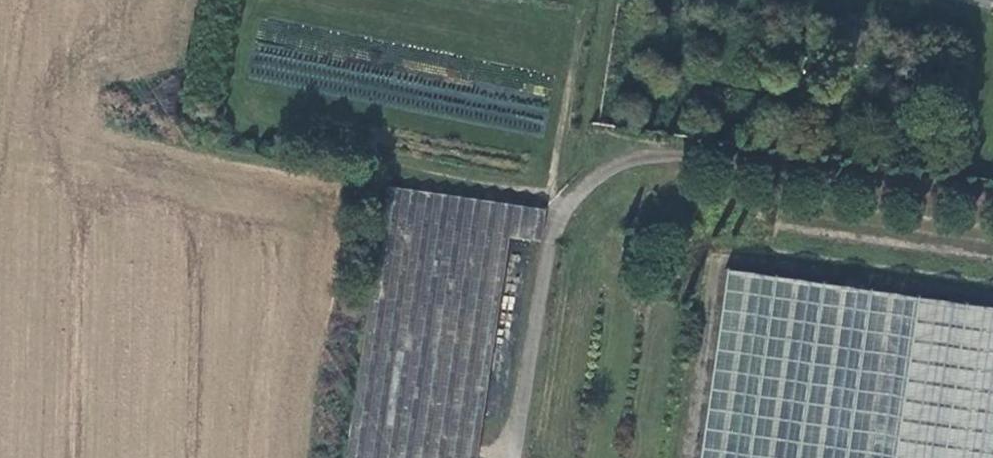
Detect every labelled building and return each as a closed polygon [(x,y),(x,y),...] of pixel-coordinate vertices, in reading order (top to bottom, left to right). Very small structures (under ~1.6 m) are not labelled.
[(386,186),(346,457),(476,457),(509,237),(540,241),(545,210),(386,186)] [(722,272),(695,457),(987,457),(992,419),(992,311),(722,272)]
